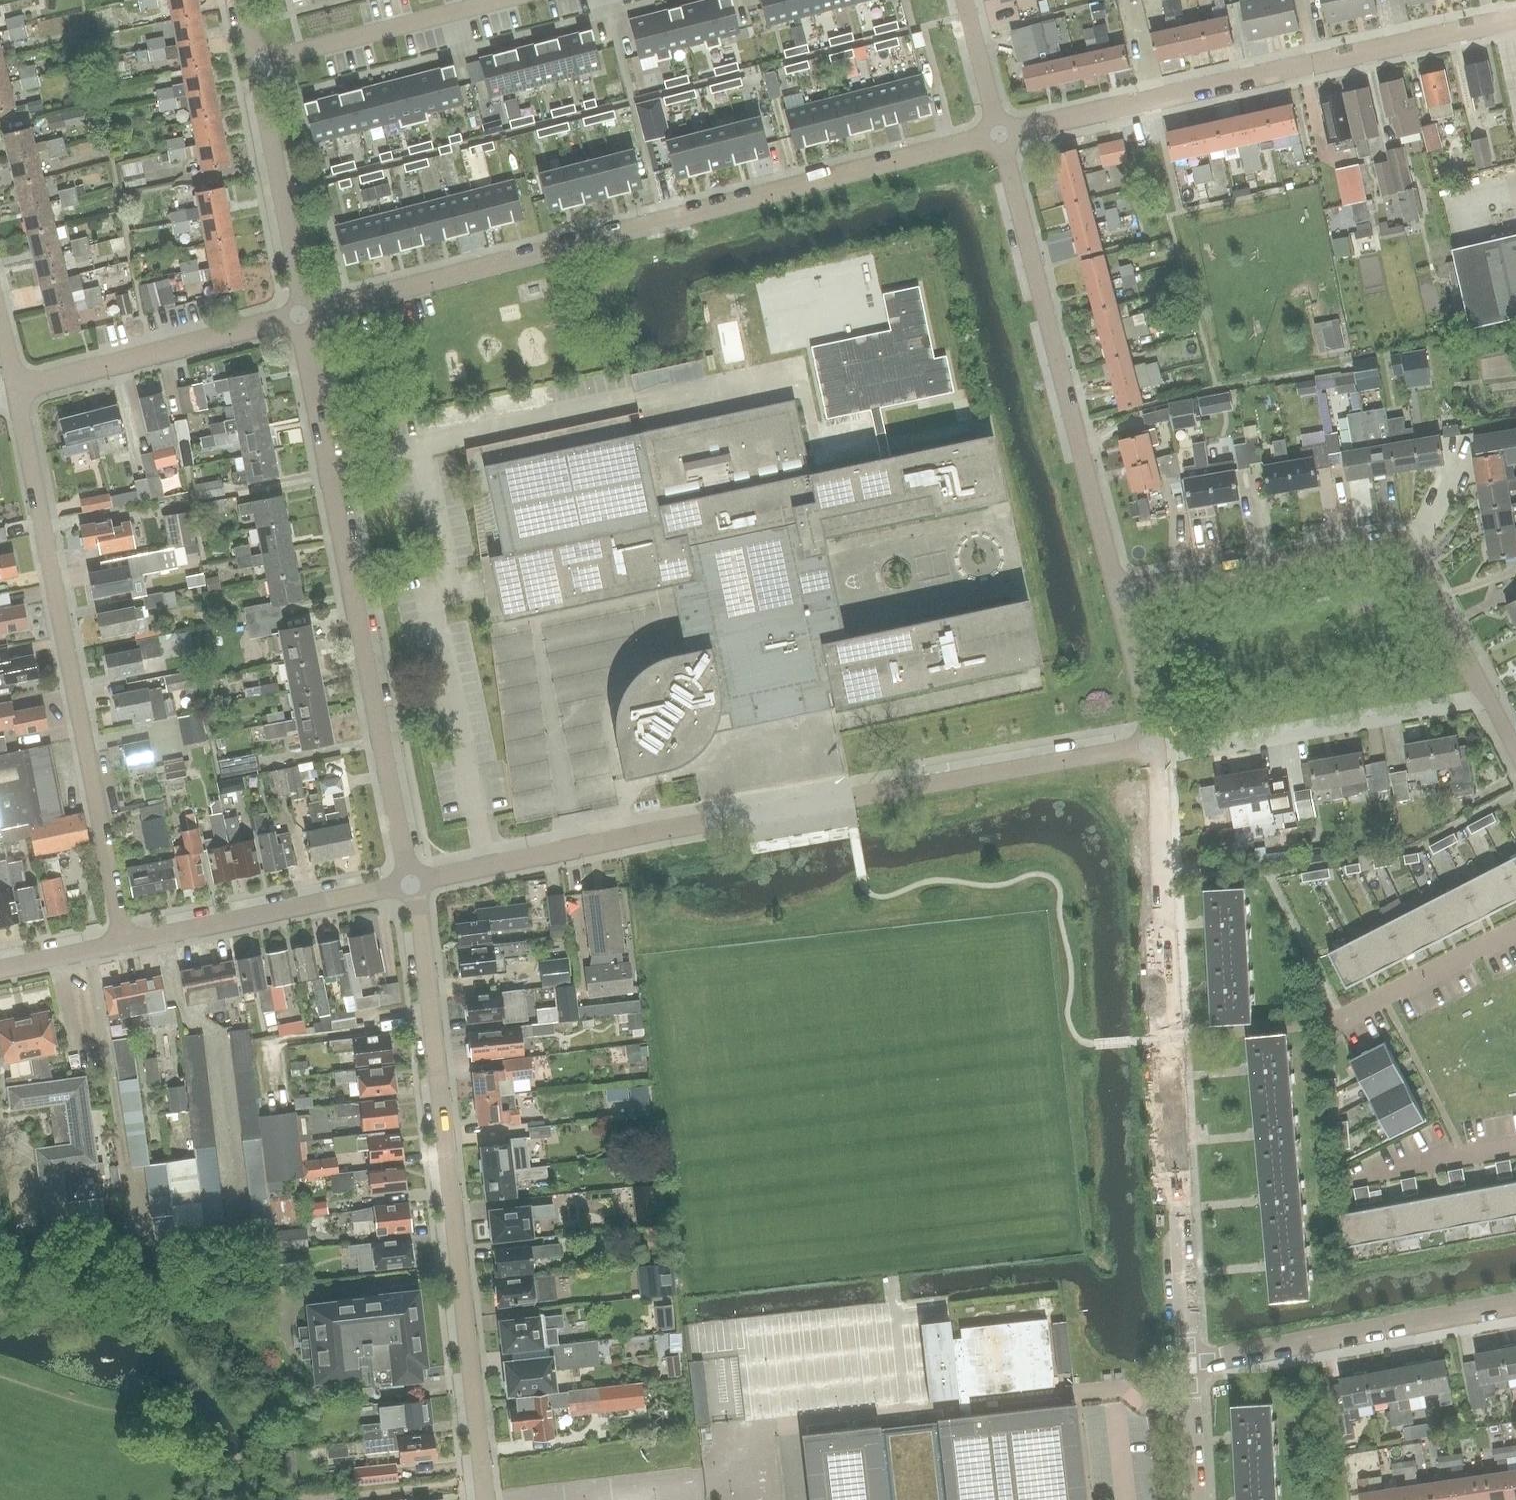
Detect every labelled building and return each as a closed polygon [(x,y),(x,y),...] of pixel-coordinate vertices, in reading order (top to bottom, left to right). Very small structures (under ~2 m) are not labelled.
[(157,0),(139,0),(141,11),(159,8),(157,0)] [(197,0),(168,0),(172,20),(200,14),(197,0)] [(717,46),(705,0),(680,7),(690,46),(705,42),(707,49),(717,46)] [(705,0),(717,46),(721,45),(720,38),(740,33),(732,0),(706,0),(705,0)] [(784,0),(760,0),(767,26),(789,20),(784,0)] [(808,0),(784,0),(789,20),(811,15),(808,0)] [(831,0),(808,0),(811,15),(833,9),(831,0)] [(855,0),(831,0),(833,9),(856,3),(855,0)] [(1040,1),(1043,12),(1051,10),(1049,0),(1042,0),(1040,1)] [(1267,0),(1241,0),(1250,40),(1275,35),(1267,0)] [(1275,35),(1300,29),(1294,0),(1267,0),(1275,35)] [(1349,0),(1322,0),(1328,23),(1353,17),(1349,0)] [(1353,17),(1378,12),(1376,0),(1349,0),(1353,17)] [(1105,1),(1091,5),(1094,19),(1109,15),(1105,1)] [(1173,7),(1175,18),(1184,16),(1181,5),(1173,7)] [(690,46),(680,7),(654,13),(667,59),(672,58),(670,51),(690,46)] [(1175,18),(1173,7),(1163,9),(1168,30),(1152,34),(1159,61),(1184,55),(1178,28),(1175,18)] [(667,59),(654,13),(629,20),(639,59),(655,55),(657,62),(667,59)] [(25,26),(23,14),(5,18),(8,30),(25,26)] [(205,39),(200,14),(172,20),(177,44),(205,39)] [(1228,17),(1203,22),(1209,49),(1234,44),(1228,17)] [(900,20),(889,23),(891,31),(903,28),(900,20)] [(1046,34),(1057,32),(1054,21),(1020,29),(1022,37),(1017,39),(1023,62),(1025,61),(1026,67),(1025,67),(1030,90),(1055,84),(1046,45),(1048,45),(1046,34)] [(1209,49),(1203,22),(1178,28),(1184,55),(1209,49)] [(891,31),(889,23),(877,26),(879,34),(891,31)] [(1125,45),(1111,48),(1105,24),(1094,27),(1105,73),(1130,67),(1125,45)] [(28,37),(25,26),(8,30),(10,41),(28,37)] [(1105,73),(1094,27),(1084,29),(1089,53),(1075,56),(1080,79),(1105,73)] [(591,29),(569,35),(579,74),(602,68),(591,29)] [(856,31),(840,35),(842,43),(858,39),(856,31)] [(916,47),(925,45),(922,31),(912,34),(916,47)] [(1080,79),(1075,56),(1063,59),(1057,32),(1046,34),(1048,45),(1046,45),(1055,84),(1080,79)] [(579,74),(569,35),(546,41),(557,80),(579,74)] [(842,43),(840,35),(829,38),(831,46),(842,43)] [(146,40),(148,50),(166,46),(164,36),(146,40)] [(897,37),(886,40),(888,48),(899,45),(897,37)] [(210,64),(205,39),(177,44),(166,46),(148,50),(150,62),(167,58),(167,60),(179,58),(182,70),(210,64)] [(888,48),(886,40),(874,43),(876,51),(888,48)] [(557,80),(546,41),(524,47),(534,86),(557,80)] [(807,44),(796,47),(798,55),(809,52),(807,44)] [(534,86),(524,47),(502,53),(512,92),(534,86)] [(798,55),(796,47),(784,50),(786,58),(798,55)] [(853,49),(841,52),(843,60),(855,57),(853,49)] [(843,60),(841,52),(829,55),(831,63),(843,60)] [(512,92),(502,53),(479,58),(489,98),(512,92)] [(3,57),(0,58),(0,84),(9,82),(3,57)] [(808,60),(796,63),(798,71),(810,68),(808,60)] [(1487,108),(1496,106),(1493,92),(1495,92),(1489,61),(1466,66),(1473,97),(1484,94),(1487,108)] [(112,62),(99,65),(103,85),(116,83),(112,62)] [(737,62),(725,65),(727,73),(739,70),(737,62)] [(798,71),(796,63),(784,66),(787,74),(798,71)] [(17,68),(20,79),(38,75),(35,64),(17,68)] [(215,89),(210,64),(182,70),(184,83),(173,86),(173,87),(156,90),(158,101),(176,97),(187,95),(215,89)] [(453,65),(429,71),(439,111),(464,104),(453,65)] [(727,73),(725,65),(714,68),(716,76),(727,73)] [(439,111),(429,71),(404,78),(416,124),(429,121),(427,114),(439,111)] [(1433,120),(1442,118),(1455,115),(1445,71),(1423,76),(1429,106),(1430,106),(1433,120)] [(763,77),(769,98),(780,95),(775,74),(763,77)] [(41,86),(38,75),(20,79),(23,90),(41,86)] [(688,75),(676,78),(678,86),(690,83),(688,75)] [(931,114),(921,75),(898,81),(909,120),(931,114)] [(416,124),(404,78),(379,84),(389,123),(399,121),(401,128),(416,124)] [(678,86),(676,78),(664,81),(666,89),(678,86)] [(741,78),(726,81),(728,89),(743,85),(741,78)] [(1026,90),(1023,78),(1010,81),(1013,93),(1026,90)] [(1407,99),(1403,79),(1382,84),(1389,115),(1394,114),(1399,135),(1422,130),(1414,98),(1407,99)] [(712,94),(728,89),(726,81),(710,86),(712,94)] [(909,120),(898,81),(876,86),(886,126),(909,120)] [(15,107),(9,82),(0,84),(0,111),(15,107)] [(389,123),(379,84),(354,91),(364,130),(389,123)] [(886,126),(876,86),(853,92),(863,131),(886,126)] [(1379,135),(1369,88),(1346,93),(1361,158),(1371,155),(1367,137),(1379,135)] [(220,115),(215,89),(187,95),(192,120),(220,115)] [(695,89),(679,94),(681,101),(697,97),(695,89)] [(364,130),(354,91),(329,97),(339,136),(364,130)] [(863,131),(853,92),(830,98),(841,137),(863,131)] [(681,101),(679,94),(664,97),(666,105),(681,101)] [(1352,136),(1342,94),(1321,98),(1326,121),(1325,123),(1329,142),(1337,140),(1340,150),(1355,147),(1352,136)] [(178,108),(176,97),(158,101),(160,112),(178,108)] [(339,136),(329,97),(304,103),(314,143),(339,136)] [(841,137),(830,98),(808,104),(818,143),(841,137)] [(597,106),(595,99),(583,102),(585,109),(597,106)] [(661,100),(638,106),(647,141),(670,135),(661,100)] [(574,104),(563,107),(565,115),(576,112),(574,104)] [(818,143),(808,104),(785,110),(795,149),(818,143)] [(1293,104),(1268,110),(1274,137),(1299,132),(1293,104)] [(565,115),(563,107),(551,110),(553,118),(565,115)] [(86,121),(83,109),(64,113),(67,125),(86,121)] [(601,122),(616,118),(614,110),(599,114),(601,122)] [(1249,143),(1259,140),(1274,137),(1268,110),(1243,116),(1249,143)] [(472,126),(480,124),(476,111),(469,113),(472,126)] [(533,114),(521,117),(523,125),(535,122),(533,114)] [(585,126),(601,122),(599,114),(583,118),(585,126)] [(225,140),(220,115),(192,120),(197,145),(225,140)] [(770,155),(760,116),(736,122),(746,161),(770,155)] [(1249,143),(1243,116),(1218,121),(1224,148),(1249,143)] [(523,125),(521,117),(510,120),(512,128),(523,125)] [(1224,148),(1218,121),(1193,127),(1199,154),(1224,148)] [(501,131),(499,122),(483,126),(485,135),(501,131)] [(554,134),(570,130),(568,122),(552,126),(554,134)] [(746,161),(736,122),(713,128),(723,167),(746,161)] [(1444,149),(1441,137),(1445,136),(1443,126),(1438,127),(1437,123),(1422,126),(1429,153),(1444,149)] [(554,134),(552,126),(537,130),(539,138),(554,134)] [(46,140),(34,143),(30,127),(3,134),(9,159),(36,153),(48,150),(65,146),(63,137),(46,141),(46,140)] [(1193,127),(1168,133),(1173,160),(1199,154),(1193,127)] [(723,167),(713,128),(689,134),(699,174),(723,167)] [(449,136),(451,144),(463,141),(461,133),(449,136)] [(699,174),(689,134),(666,140),(676,180),(699,174)] [(166,140),(168,151),(186,147),(184,136),(166,140)] [(1494,166),(1488,137),(1472,140),(1478,169),(1494,166)] [(1124,139),(1099,144),(1104,166),(1129,160),(1124,139)] [(230,165),(225,140),(197,145),(186,147),(168,151),(169,153),(170,161),(170,162),(199,157),(201,171),(230,165)] [(432,141),(420,144),(422,151),(434,148),(432,141)] [(493,141),(481,145),(483,152),(495,149),(493,141)] [(422,151),(420,144),(408,147),(410,155),(422,151)] [(453,152),(451,144),(439,147),(441,155),(453,152)] [(1305,161),(1302,144),(1293,146),(1296,163),(1305,161)] [(483,152),(481,145),(470,147),(472,155),(483,152)] [(67,154),(65,146),(48,150),(50,159),(67,154)] [(1414,188),(1405,146),(1387,150),(1389,160),(1391,160),(1398,193),(1405,222),(1425,218),(1418,188),(1414,188)] [(643,188),(633,149),(609,155),(620,194),(643,188)] [(1084,174),(1077,149),(1055,155),(1061,180),(1084,174)] [(379,154),(381,162),(393,159),(391,151),(379,154)] [(42,177),(36,153),(9,159),(15,184),(42,177)] [(169,153),(160,155),(162,163),(170,161),(169,153)] [(1260,153),(1252,154),(1255,172),(1264,170),(1260,154),(1260,153)] [(1251,155),(1243,156),(1247,174),(1255,172),(1252,154),(1251,155)] [(620,194),(609,155),(586,161),(596,200),(620,194)] [(427,158),(416,161),(418,169),(430,166),(427,158)] [(354,160),(343,163),(345,171),(356,168),(354,160)] [(1391,160),(1389,160),(1375,164),(1382,196),(1398,193),(1391,160)] [(418,169),(416,161),(404,164),(406,172),(418,169)] [(596,200),(586,161),(563,167),(573,206),(596,200)] [(345,171),(343,163),(331,166),(333,174),(345,171)] [(1214,181),(1210,164),(1201,166),(1205,183),(1214,181)] [(1367,200),(1359,164),(1337,169),(1345,205),(1352,204),(1365,201),(1367,200)] [(1205,183),(1201,166),(1193,168),(1197,185),(1205,183)] [(573,206),(563,167),(539,173),(549,212),(573,206)] [(383,170),(371,173),(373,181),(385,178),(383,170)] [(147,185),(144,171),(123,175),(126,189),(147,185)] [(1090,199),(1087,185),(1097,182),(1094,172),(1084,175),(1084,174),(1061,180),(1068,205),(1090,199)] [(1255,172),(1247,174),(1249,181),(1257,179),(1255,172)] [(373,181),(371,173),(359,176),(361,184),(373,181)] [(49,202),(42,177),(15,184),(22,209),(49,202)] [(339,181),(341,189),(352,186),(350,178),(339,181)] [(513,180),(491,185),(501,224),(524,219),(513,180)] [(76,186),(78,194),(86,193),(84,185),(76,186)] [(375,187),(378,199),(387,196),(384,185),(375,187)] [(501,224),(491,185),(469,191),(479,230),(501,224)] [(77,195),(75,187),(59,191),(61,199),(77,195)] [(195,192),(198,206),(170,212),(172,223),(229,212),(224,187),(195,192)] [(375,187),(365,190),(368,201),(378,199),(375,187)] [(479,230),(469,191),(447,197),(457,236),(479,230)] [(79,204),(77,195),(61,199),(63,208),(79,204)] [(457,236),(447,197),(425,203),(435,242),(457,236)] [(1097,224),(1090,199),(1068,205),(1074,230),(1097,224)] [(1365,201),(1352,204),(1356,222),(1371,219),(1369,210),(1367,200),(1365,201)] [(55,227),(49,202),(22,209),(28,234),(55,227)] [(435,242),(425,203),(402,208),(412,247),(435,242)] [(1121,217),(1118,207),(1105,210),(1108,221),(1121,217)] [(412,247),(402,208),(380,214),(390,253),(412,247)] [(233,237),(229,212),(172,223),(174,235),(203,229),(205,243),(233,237)] [(390,253),(380,214),(358,220),(368,259),(390,253)] [(1124,227),(1121,217),(1108,221),(1111,231),(1124,227)] [(368,259),(358,220),(336,226),(346,265),(368,259)] [(1388,222),(1380,223),(1383,239),(1407,234),(1405,224),(1389,227),(1388,222)] [(1103,249),(1097,224),(1074,230),(1081,254),(1103,249)] [(61,252),(55,227),(28,234),(34,258),(61,252)] [(1371,228),(1356,232),(1357,239),(1373,235),(1371,228)] [(1502,238),(1453,249),(1455,260),(1470,323),(1471,329),(1515,318),(1515,234),(1502,238)] [(89,245),(87,236),(71,241),(73,249),(89,245)] [(238,262),(233,237),(205,243),(210,268),(238,262)] [(92,256),(89,245),(73,249),(76,260),(92,256)] [(67,277),(61,252),(34,258),(40,283),(67,277)] [(1082,261),(1089,286),(1111,280),(1105,255),(1082,261)] [(180,263),(182,273),(199,270),(197,259),(180,263)] [(1455,260),(1448,262),(1453,285),(1451,286),(1460,326),(1470,323),(1455,260)] [(243,288),(238,262),(210,268),(199,270),(182,273),(184,285),(201,281),(202,282),(213,280),(215,294),(243,288)] [(1123,277),(1136,274),(1133,264),(1121,267),(1123,277)] [(1118,305),(1118,304),(1114,291),(1138,284),(1136,274),(1111,280),(1089,286),(1095,310),(1118,305)] [(73,302),(67,277),(40,283),(46,308),(73,302)] [(174,301),(168,278),(148,283),(140,285),(146,309),(174,301)] [(102,294),(100,286),(83,290),(85,299),(102,294)] [(918,286),(881,293),(889,330),(810,346),(826,419),(869,410),(879,458),(889,456),(879,407),(953,392),(945,355),(933,358),(918,286)] [(133,312),(128,293),(115,296),(120,315),(133,312)] [(104,303),(102,294),(85,299),(87,307),(104,303)] [(80,331),(73,302),(46,308),(53,337),(80,331)] [(1149,323),(1146,313),(1131,317),(1127,302),(1118,304),(1118,305),(1095,310),(1102,335),(1149,323)] [(1169,318),(1172,327),(1189,322),(1187,314),(1169,318)] [(1153,322),(1155,330),(1165,327),(1163,319),(1153,322)] [(1351,346),(1346,322),(1341,323),(1341,319),(1321,323),(1327,351),(1351,346)] [(1131,354),(1127,340),(1151,333),(1149,323),(1102,335),(1108,360),(1131,354)] [(1427,350),(1404,353),(1410,387),(1433,384),(1427,350)] [(1403,353),(1392,355),(1394,366),(1405,365),(1403,353)] [(1146,362),(1134,366),(1131,354),(1108,360),(1115,385),(1162,372),(1159,362),(1147,365),(1146,362)] [(1357,382),(1381,377),(1377,356),(1364,358),(1354,360),(1357,382)] [(671,386),(707,378),(702,358),(630,374),(634,394),(670,382),(671,386)] [(230,389),(233,404),(265,398),(262,385),(260,386),(257,372),(228,378),(228,379),(214,381),(216,392),(230,389)] [(1144,404),(1140,389),(1164,383),(1162,372),(1115,385),(1121,409),(1144,404)] [(1339,392),(1357,389),(1354,374),(1336,377),(1339,392)] [(1305,381),(1307,393),(1316,391),(1314,379),(1305,381)] [(182,413),(196,411),(191,385),(177,388),(182,413)] [(1200,396),(1203,413),(1234,408),(1230,391),(1200,396)] [(161,393),(140,398),(148,431),(148,430),(153,451),(158,468),(178,462),(174,446),(179,445),(173,423),(169,424),(161,393)] [(236,419),(210,424),(212,435),(267,424),(265,411),(267,411),(265,398),(233,404),(236,419)] [(824,538),(993,502),(1007,499),(993,434),(889,456),(879,458),(810,472),(794,399),(484,465),(516,618),(696,580),(700,599),(692,601),(698,628),(705,627),(709,646),(669,655),(663,656),(657,659),(651,661),(646,665),(638,671),(634,675),(632,677),(630,680),(626,685),(625,687),(622,692),(620,696),(619,698),(617,704),(616,710),(615,714),(615,720),(614,722),(614,726),(614,728),(615,732),(615,734),(616,738),(624,778),(664,770),(668,769),(674,767),(679,765),(685,762),(690,758),(692,757),(698,752),(700,750),(703,746),(706,743),(708,739),(711,735),(713,731),(715,727),(717,723),(718,718),(719,712),(739,707),(741,715),(768,709),(767,702),(830,688),(834,708),(1042,664),(1028,598),(821,642),(813,604),(820,602),(815,575),(807,576),(803,557),(827,552),(824,538)] [(1194,399),(1170,403),(1174,426),(1198,422),(1194,399)] [(116,404),(88,412),(98,452),(107,449),(103,436),(123,431),(116,404)] [(1387,407),(1363,411),(1374,476),(1397,472),(1393,445),(1387,407)] [(1172,419),(1169,408),(1144,414),(1147,426),(1172,419)] [(1374,476),(1363,411),(1348,414),(1354,451),(1345,453),(1349,480),(1374,476)] [(88,412),(59,419),(66,444),(62,445),(65,457),(89,451),(90,454),(92,459),(99,457),(98,452),(88,412)] [(1416,441),(1417,441),(1412,413),(1401,415),(1406,442),(1393,445),(1397,472),(1421,468),(1416,441)] [(187,419),(175,421),(179,442),(187,440),(191,439),(187,419)] [(270,437),(267,424),(212,435),(214,446),(241,440),(244,455),(275,449),(272,436),(270,437)] [(1462,435),(1459,424),(1443,426),(1445,437),(1462,435)] [(1155,458),(1151,445),(1158,444),(1155,429),(1144,431),(1145,434),(1122,440),(1128,466),(1174,454),(1155,458)] [(1263,462),(1259,437),(1258,437),(1257,431),(1246,433),(1247,443),(1246,443),(1250,464),(1251,464),(1263,462)] [(1502,433),(1477,436),(1479,457),(1475,458),(1479,484),(1515,478),(1515,476),(1514,464),(1515,464),(1515,431),(1502,433)] [(1342,452),(1339,432),(1327,434),(1330,454),(1342,452)] [(1441,437),(1417,441),(1416,441),(1421,468),(1445,464),(1441,437)] [(179,442),(184,466),(192,465),(187,440),(179,442)] [(1295,489),(1290,462),(1286,440),(1274,442),(1277,464),(1266,466),(1271,494),(1295,489)] [(1309,442),(1309,446),(1301,447),(1303,460),(1290,462),(1295,489),(1319,485),(1316,469),(1331,467),(1327,443),(1316,445),(1315,441),(1309,442)] [(1211,476),(1209,464),(1206,443),(1196,445),(1200,465),(1185,468),(1187,480),(1192,507),(1216,503),(1211,476)] [(1250,464),(1246,443),(1235,445),(1239,470),(1251,468),(1251,464),(1250,464)] [(277,462),(275,449),(244,455),(246,470),(232,473),(234,484),(249,481),(277,476),(275,463),(277,462)] [(1181,481),(1174,454),(1128,466),(1135,491),(1161,484),(1159,475),(1166,474),(1168,485),(1172,484),(1181,481)] [(1234,459),(1209,464),(1211,476),(1216,503),(1240,499),(1236,472),(1234,459)] [(164,494),(159,473),(147,476),(149,483),(152,497),(164,494)] [(140,500),(152,497),(149,483),(147,476),(135,478),(138,489),(140,500)] [(1508,491),(1515,490),(1515,476),(1515,478),(1479,484),(1483,509),(1510,504),(1508,491)] [(197,500),(224,495),(221,479),(194,484),(194,486),(197,500)] [(1174,493),(1183,491),(1181,481),(1172,484),(1174,493)] [(138,489),(111,495),(113,506),(140,500),(138,489)] [(113,506),(111,495),(110,493),(80,499),(83,512),(113,506)] [(255,512),(258,527),(289,521),(287,508),(284,509),(281,495),(253,501),(253,502),(239,505),(241,515),(255,512)] [(1142,517),(1139,503),(1132,505),(1134,518),(1142,517)] [(1514,528),(1512,514),(1515,513),(1515,503),(1510,504),(1483,509),(1487,534),(1515,529),(1514,528)] [(165,516),(171,547),(197,542),(191,511),(165,516)] [(111,521),(111,519),(80,525),(85,548),(98,545),(100,554),(135,547),(130,521),(120,523),(119,519),(111,521)] [(292,534),(289,521),(258,527),(263,553),(291,547),(289,534),(292,534)] [(1514,528),(1515,529),(1487,534),(1492,560),(1515,555),(1515,527),(1514,528)] [(234,547),(236,558),(252,555),(250,544),(234,547)] [(126,566),(90,574),(94,595),(132,588),(130,579),(143,576),(143,574),(178,567),(178,565),(187,563),(183,546),(136,555),(124,558),(126,566)] [(294,560),(291,547),(263,553),(252,555),(236,558),(238,569),(253,566),(254,566),(265,564),(268,578),(299,572),(297,559),(294,560)] [(13,554),(0,557),(0,578),(17,575),(13,554)] [(302,585),(299,572),(268,578),(273,602),(244,608),(247,623),(282,617),(279,603),(302,599),(299,586),(302,585)] [(188,587),(205,584),(203,573),(186,576),(188,587)] [(208,590),(215,589),(213,575),(205,577),(208,590)] [(179,607),(175,589),(164,591),(164,593),(166,605),(167,609),(179,607)] [(148,609),(166,605),(164,591),(143,595),(145,605),(98,615),(102,636),(138,629),(136,619),(149,617),(148,609)] [(1507,606),(1515,622),(1515,601),(1507,606)] [(23,605),(0,609),(0,633),(28,627),(23,605)] [(311,624),(284,630),(282,617),(247,623),(250,638),(280,632),(285,660),(316,654),(311,624)] [(179,644),(193,641),(191,630),(176,633),(179,644)] [(136,640),(138,649),(107,655),(111,677),(144,671),(141,659),(163,655),(159,635),(136,640)] [(12,693),(10,683),(38,677),(33,655),(10,659),(8,647),(0,649),(0,696),(12,693)] [(322,683),(316,654),(285,660),(291,689),(322,683)] [(193,687),(190,672),(165,676),(167,692),(193,687)] [(281,693),(279,682),(261,685),(263,696),(281,693)] [(328,712),(322,683),(291,689),(297,718),(328,712)] [(161,687),(147,690),(147,689),(115,696),(119,718),(132,715),(134,725),(154,721),(154,720),(168,718),(161,687)] [(15,712),(12,700),(0,703),(0,731),(16,728),(18,735),(48,728),(44,706),(15,712)] [(286,721),(284,711),(267,714),(269,724),(286,721)] [(333,742),(328,712),(297,718),(302,748),(333,742)] [(204,727),(201,713),(178,717),(181,731),(204,727)] [(288,730),(286,721),(269,724),(271,734),(288,730)] [(207,740),(204,727),(181,731),(184,745),(207,740)] [(1473,783),(1469,758),(1468,745),(1460,746),(1458,735),(1432,740),(1437,768),(1452,765),(1454,785),(1473,783)] [(134,766),(161,761),(156,737),(129,741),(134,766)] [(1437,768),(1432,740),(1407,744),(1412,772),(1425,770),(1428,783),(1439,781),(1437,768)] [(1,829),(29,823),(31,836),(35,855),(90,844),(84,812),(65,816),(51,743),(8,753),(0,755),(0,825),(1,829)] [(1373,764),(1365,765),(1363,752),(1337,756),(1342,784),(1345,797),(1360,794),(1360,792),(1369,791),(1369,793),(1391,789),(1386,761),(1373,763),(1373,764)] [(258,754),(249,755),(219,762),(222,776),(261,768),(258,754)] [(187,776),(183,756),(163,760),(167,780),(187,776)] [(1342,784),(1337,756),(1312,761),(1312,762),(1303,763),(1306,782),(1316,786),(1317,789),(1332,786),(1334,799),(1345,797),(1342,784)] [(305,797),(298,765),(286,767),(292,800),(305,797)] [(290,795),(285,768),(268,771),(274,798),(290,795)] [(1268,769),(1243,773),(1247,801),(1248,801),(1252,825),(1275,821),(1274,812),(1294,808),(1289,778),(1270,781),(1268,769)] [(1409,781),(1408,770),(1390,773),(1393,784),(1396,802),(1411,799),(1409,781)] [(1247,801),(1243,773),(1217,778),(1218,785),(1203,788),(1209,819),(1210,819),(1209,815),(1224,812),(1223,805),(1232,804),(1237,828),(1252,825),(1248,801),(1247,801)] [(329,792),(350,788),(347,775),(326,779),(329,792)] [(243,777),(218,782),(220,794),(245,789),(243,777)] [(1318,817),(1312,788),(1295,791),(1300,820),(1318,817)] [(219,795),(209,797),(212,814),(223,812),(219,795)] [(355,853),(349,822),(344,796),(333,799),(336,812),(325,814),(326,821),(325,822),(326,827),(329,826),(335,857),(355,853)] [(326,821),(325,814),(322,801),(309,804),(312,821),(307,822),(308,831),(306,831),(312,861),(335,857),(329,826),(326,827),(325,822),(326,821)] [(203,851),(198,828),(195,812),(186,814),(189,830),(187,830),(190,844),(174,847),(182,888),(205,883),(199,852),(203,851)] [(236,877),(225,826),(223,812),(212,814),(209,815),(214,838),(206,839),(214,881),(236,877)] [(265,871),(287,866),(296,865),(289,832),(276,834),(275,831),(271,831),(267,812),(254,815),(265,871)] [(1493,813),(1481,819),(1485,827),(1497,821),(1493,813)] [(171,843),(166,816),(141,820),(146,848),(171,843)] [(1485,827),(1481,819),(1469,826),(1473,834),(1485,827)] [(31,836),(29,823),(1,829),(3,841),(31,836)] [(237,877),(261,872),(254,839),(240,842),(236,823),(227,825),(237,877)] [(1455,833),(1443,840),(1447,847),(1459,841),(1455,833)] [(1447,847),(1443,840),(1430,846),(1435,854),(1447,847)] [(1390,851),(1382,853),(1385,867),(1394,865),(1390,851)] [(1385,867),(1382,853),(1374,855),(1377,869),(1385,867)] [(1405,855),(1407,864),(1421,861),(1419,853),(1405,855)] [(49,915),(68,911),(56,857),(43,859),(47,879),(41,880),(49,915)] [(1504,863),(1515,885),(1515,857),(1504,863)] [(8,867),(6,859),(0,860),(0,925),(19,921),(8,867)] [(134,895),(177,886),(171,859),(128,868),(134,895)] [(20,921),(44,916),(37,885),(27,887),(21,861),(9,863),(20,921)] [(1346,865),(1348,873),(1362,871),(1360,862),(1346,865)] [(1504,863),(1484,873),(1502,908),(1515,901),(1515,885),(1504,863)] [(1330,868),(1316,870),(1318,879),(1331,876),(1330,868)] [(1318,879),(1316,870),(1303,873),(1304,882),(1318,879)] [(1502,908),(1484,873),(1466,883),(1483,918),(1502,908)] [(1483,918),(1466,883),(1446,893),(1464,928),(1483,918)] [(595,953),(596,966),(586,967),(589,996),(633,991),(630,962),(623,963),(621,950),(624,949),(616,887),(584,891),(592,953),(595,953)] [(1210,890),(1213,956),(1249,954),(1246,888),(1210,890)] [(568,922),(564,893),(547,895),(551,924),(563,922),(568,922)] [(1464,928),(1446,893),(1427,903),(1445,938),(1464,928)] [(478,921),(456,923),(459,945),(492,941),(491,931),(530,927),(527,903),(477,909),(478,921)] [(1445,938),(1427,903),(1407,913),(1425,948),(1445,938)] [(1425,948),(1407,913),(1388,923),(1406,958),(1425,948)] [(551,924),(552,936),(565,934),(563,922),(551,924)] [(1406,958),(1388,923),(1369,932),(1387,968),(1406,958)] [(1387,968),(1369,932),(1350,942),(1368,977),(1387,968)] [(352,952),(346,953),(354,992),(353,992),(357,1010),(392,1004),(389,992),(363,997),(359,975),(384,970),(380,949),(377,950),(374,933),(349,938),(352,952)] [(354,992),(346,953),(342,954),(339,940),(319,944),(325,975),(339,973),(344,996),(354,994),(353,992),(354,992)] [(513,957),(527,956),(525,941),(482,946),(482,947),(459,950),(462,975),(481,972),(484,974),(506,972),(504,955),(509,955),(513,957)] [(1367,978),(1349,943),(1330,953),(1348,988),(1367,978)] [(320,1016),(330,1014),(322,976),(319,976),(313,945),(293,949),(299,981),(312,978),(320,1016)] [(273,985),(270,986),(274,1008),(284,1006),(280,984),(293,982),(287,950),(267,954),(273,985)] [(1253,1020),(1249,954),(1213,956),(1217,1022),(1253,1020)] [(259,989),(265,1012),(275,1010),(274,1008),(270,986),(267,985),(261,955),(237,960),(244,992),(259,989)] [(572,983),(569,957),(539,961),(542,986),(572,983)] [(233,960),(207,966),(181,971),(188,1005),(208,1000),(211,1012),(229,1008),(226,997),(240,994),(233,960)] [(161,976),(143,979),(149,1012),(152,1026),(171,1022),(168,1008),(161,976)] [(149,1012),(143,979),(124,983),(132,1023),(134,1031),(143,1029),(140,1014),(149,1012)] [(132,1023),(124,983),(105,987),(112,1020),(122,1017),(123,1025),(132,1023)] [(556,985),(560,1021),(579,1019),(575,983),(556,985)] [(528,1019),(526,1001),(525,989),(487,993),(487,994),(466,997),(468,1009),(466,1009),(467,1019),(469,1019),(469,1021),(491,1019),(493,1020),(503,1019),(503,1022),(528,1019)] [(637,1010),(636,1000),(580,1006),(581,1017),(637,1010)] [(355,1023),(353,1010),(330,1014),(332,1028),(355,1023)] [(49,1012),(23,1018),(37,1083),(53,1081),(47,1053),(57,1051),(49,1012)] [(644,1028),(643,1012),(628,1013),(629,1030),(633,1029),(634,1036),(644,1035),(643,1028),(644,1028)] [(23,1018),(0,1022),(0,1035),(5,1062),(31,1057),(34,1074),(7,1077),(8,1087),(9,1087),(37,1083),(23,1018)] [(306,1030),(304,1020),(278,1025),(280,1035),(306,1030)] [(524,1053),(523,1036),(534,1035),(533,1025),(533,1024),(500,1028),(500,1029),(488,1030),(488,1032),(469,1034),(471,1058),(524,1053)] [(541,1034),(540,1024),(538,1025),(533,1025),(534,1035),(541,1034)] [(230,1030),(231,1043),(251,1040),(249,1028),(230,1030)] [(1252,1037),(1258,1102),(1294,1099),(1288,1033),(1252,1037)] [(181,1036),(182,1047),(205,1045),(203,1034),(181,1036)] [(357,1065),(393,1060),(390,1034),(368,1037),(368,1036),(330,1040),(331,1052),(355,1050),(357,1065)] [(132,1167),(146,1165),(150,1164),(133,1037),(112,1040),(132,1167)] [(252,1052),(251,1040),(231,1043),(233,1054),(252,1052)] [(1396,1061),(1386,1041),(1351,1059),(1361,1079),(1396,1061)] [(206,1056),(205,1045),(182,1047),(184,1058),(206,1056)] [(642,1062),(640,1045),(626,1047),(629,1064),(642,1062)] [(254,1063),(252,1052),(233,1054),(234,1065),(254,1063)] [(162,1085),(157,1056),(144,1058),(148,1087),(162,1085)] [(207,1067),(206,1056),(184,1058),(185,1070),(207,1067)] [(307,1074),(306,1060),(294,1061),(293,1061),(294,1075),(295,1075),(307,1074)] [(532,1061),(518,1062),(503,1064),(504,1069),(497,1070),(496,1069),(473,1072),(476,1098),(515,1094),(514,1080),(534,1078),(532,1061)] [(1406,1081),(1396,1061),(1361,1079),(1371,1098),(1406,1081)] [(255,1074),(254,1063),(234,1065),(235,1076),(255,1074)] [(361,1094),(396,1090),(394,1066),(372,1068),(335,1072),(336,1083),(359,1080),(361,1094)] [(209,1079),(207,1067),(185,1070),(186,1082),(209,1079)] [(256,1085),(255,1074),(235,1076),(237,1087),(256,1085)] [(1327,1076),(1329,1090),(1338,1089),(1336,1075),(1327,1076)] [(86,1076),(53,1081),(37,1083),(9,1087),(12,1109),(53,1104),(58,1145),(36,1148),(47,1228),(82,1223),(85,1244),(108,1241),(102,1198),(87,1200),(85,1187),(99,1185),(98,1176),(105,1175),(104,1162),(97,1163),(86,1076)] [(210,1090),(209,1079),(186,1082),(188,1093),(210,1090)] [(1417,1101),(1406,1081),(1371,1098),(1381,1118),(1417,1101)] [(188,1110),(186,1085),(169,1087),(171,1112),(188,1110)] [(258,1096),(256,1085),(237,1087),(238,1098),(258,1096)] [(651,1110),(648,1085),(630,1087),(633,1112),(651,1110)] [(1339,1103),(1338,1089),(1329,1090),(1330,1104),(1339,1103)] [(211,1102),(210,1090),(188,1093),(189,1104),(211,1102)] [(519,1108),(517,1108),(515,1094),(476,1098),(479,1124),(503,1122),(502,1121),(510,1120),(510,1125),(520,1124),(519,1108)] [(259,1107),(258,1096),(238,1098),(240,1109),(259,1107)] [(295,1099),(296,1109),(313,1107),(312,1097),(295,1099)] [(364,1129),(398,1125),(398,1122),(400,1119),(399,1112),(397,1110),(395,1099),(375,1102),(375,1100),(337,1104),(338,1116),(357,1114),(357,1111),(362,1111),(364,1129)] [(1300,1165),(1294,1099),(1258,1102),(1264,1168),(1300,1165)] [(1427,1120),(1421,1109),(1417,1101),(1381,1118),(1392,1139),(1427,1120)] [(213,1113),(211,1102),(189,1104),(190,1116),(213,1113)] [(260,1118),(260,1116),(259,1107),(240,1109),(241,1121),(260,1118)] [(214,1124),(213,1113),(190,1116),(192,1127),(214,1124)] [(299,1140),(300,1140),(306,1140),(303,1115),(297,1115),(297,1113),(260,1116),(260,1118),(262,1129),(263,1140),(264,1151),(266,1163),(267,1174),(269,1185),(270,1196),(271,1207),(273,1218),(274,1229),(304,1227),(303,1221),(304,1220),(304,1216),(301,1195),(301,1194),(286,1195),(285,1179),(303,1177),(299,1140)] [(262,1129),(260,1118),(241,1121),(242,1132),(262,1129)] [(1340,1119),(1341,1134),(1350,1133),(1349,1118),(1340,1119)] [(215,1136),(214,1124),(192,1127),(193,1138),(215,1136)] [(552,1137),(551,1125),(529,1127),(531,1139),(552,1137)] [(263,1140),(262,1129),(242,1132),(244,1143),(263,1140)] [(384,1132),(346,1136),(334,1137),(335,1151),(370,1147),(371,1160),(404,1157),(401,1134),(385,1136),(384,1132)] [(1351,1148),(1350,1133),(1341,1134),(1342,1148),(1351,1148)] [(217,1147),(215,1136),(193,1138),(194,1150),(217,1147)] [(655,1150),(654,1136),(642,1136),(643,1150),(655,1150)] [(526,1152),(511,1154),(511,1149),(525,1148),(525,1145),(528,1145),(527,1139),(524,1139),(524,1137),(509,1139),(510,1144),(481,1147),(484,1173),(528,1168),(526,1152)] [(264,1151),(263,1140),(244,1143),(245,1154),(264,1151)] [(300,1142),(300,1140),(299,1140),(303,1177),(332,1174),(332,1173),(335,1173),(334,1161),(308,1164),(305,1141),(300,1142)] [(218,1158),(217,1147),(194,1150),(195,1158),(196,1161),(218,1158)] [(266,1163),(264,1151),(245,1154),(246,1165),(266,1163)] [(197,1172),(196,1161),(195,1158),(150,1164),(146,1165),(157,1250),(198,1244),(207,1242),(205,1229),(203,1218),(202,1206),(200,1195),(199,1184),(197,1172)] [(219,1170),(218,1158),(196,1161),(197,1172),(219,1170)] [(1514,1176),(1511,1159),(1504,1161),(1507,1177),(1514,1176)] [(1507,1177),(1504,1161),(1497,1162),(1500,1178),(1507,1177)] [(267,1174),(266,1163),(246,1165),(248,1176),(267,1174)] [(123,1196),(119,1165),(110,1167),(114,1197),(123,1196)] [(1306,1230),(1300,1165),(1264,1168),(1270,1234),(1306,1230)] [(369,1169),(335,1173),(332,1173),(332,1174),(334,1190),(344,1189),(354,1181),(366,1180),(365,1178),(370,1177),(372,1193),(407,1189),(405,1166),(370,1170),(369,1169)] [(519,1180),(534,1178),(548,1176),(547,1166),(528,1168),(484,1173),(487,1198),(516,1195),(513,1175),(519,1174),(519,1180)] [(1467,1185),(1464,1168),(1457,1169),(1460,1186),(1467,1185)] [(1460,1186),(1457,1169),(1449,1171),(1452,1187),(1460,1186)] [(221,1181),(219,1170),(197,1172),(199,1184),(221,1181)] [(269,1185),(267,1174),(248,1176),(249,1187),(269,1185)] [(1420,1193),(1416,1177),(1409,1178),(1412,1195),(1420,1193)] [(1412,1195),(1409,1178),(1402,1179),(1405,1196),(1412,1195)] [(222,1192),(221,1181),(199,1184),(200,1195),(222,1192)] [(1508,1184),(1508,1183),(1484,1188),(1484,1189),(1490,1221),(1514,1216),(1508,1184)] [(270,1196),(269,1185),(249,1187),(251,1198),(270,1196)] [(634,1187),(638,1223),(660,1221),(656,1185),(634,1187)] [(1372,1202),(1369,1185),(1362,1187),(1365,1203),(1372,1202)] [(1365,1203),(1362,1187),(1355,1188),(1358,1205),(1365,1203)] [(1490,1221),(1484,1189),(1461,1193),(1467,1226),(1491,1222),(1490,1221)] [(223,1204),(222,1192),(200,1195),(202,1206),(223,1204)] [(1467,1226),(1461,1193),(1437,1198),(1443,1231),(1467,1226)] [(317,1194),(301,1195),(304,1216),(329,1213),(327,1200),(318,1201),(317,1194)] [(271,1207),(270,1196),(251,1198),(252,1209),(271,1207)] [(1443,1231),(1437,1198),(1413,1202),(1419,1235),(1443,1231)] [(1419,1235),(1413,1202),(1389,1206),(1395,1239),(1419,1235)] [(378,1233),(412,1229),(409,1203),(376,1207),(375,1207),(351,1211),(353,1222),(376,1219),(378,1233)] [(225,1215),(223,1204),(202,1206),(203,1218),(225,1215)] [(530,1219),(554,1216),(553,1204),(491,1211),(492,1224),(490,1226),(491,1235),(494,1237),(494,1240),(532,1235),(530,1219)] [(1395,1239),(1389,1206),(1366,1211),(1372,1242),(1372,1244),(1395,1239)] [(273,1218),(271,1207),(252,1209),(253,1220),(273,1218)] [(1366,1211),(1365,1209),(1341,1214),(1348,1247),(1372,1242),(1366,1211)] [(226,1226),(225,1215),(203,1218),(205,1229),(226,1226)] [(274,1229),(273,1218),(253,1220),(255,1231),(267,1230),(274,1229)] [(227,1237),(226,1226),(205,1229),(207,1242),(207,1240),(223,1238),(227,1237)] [(304,1227),(274,1229),(267,1230),(270,1252),(309,1248),(307,1227),(304,1227)] [(1312,1296),(1306,1230),(1270,1234),(1276,1299),(1312,1296)] [(416,1263),(414,1252),(412,1252),(411,1239),(404,1240),(404,1239),(373,1242),(353,1244),(354,1254),(358,1253),(360,1270),(414,1265),(414,1263),(416,1263)] [(532,1258),(561,1255),(559,1243),(496,1250),(498,1263),(495,1264),(496,1277),(534,1273),(532,1258)] [(295,1274),(293,1251),(263,1254),(265,1278),(295,1274)] [(667,1263),(637,1266),(640,1298),(671,1295),(667,1263)] [(533,1287),(556,1284),(555,1274),(518,1278),(519,1279),(497,1281),(499,1305),(535,1301),(533,1287)] [(420,1365),(427,1365),(419,1290),(417,1291),(416,1283),(393,1286),(393,1293),(308,1303),(309,1304),(297,1305),(304,1369),(315,1368),(317,1381),(360,1376),(359,1369),(373,1368),(375,1384),(380,1383),(381,1386),(391,1385),(390,1382),(422,1379),(420,1365)] [(655,1306),(657,1330),(673,1328),(671,1305),(655,1306)] [(559,1344),(557,1327),(564,1326),(563,1314),(501,1321),(504,1350),(528,1347),(528,1348),(598,1340),(598,1339),(559,1344)] [(950,1319),(921,1323),(930,1399),(959,1396),(961,1416),(971,1415),(969,1395),(1055,1386),(1047,1318),(961,1328),(962,1337),(952,1339),(950,1319)] [(1071,1374),(1065,1323),(1051,1324),(1057,1376),(1071,1374)] [(553,1369),(573,1367),(600,1364),(598,1340),(528,1348),(529,1360),(506,1362),(509,1394),(555,1389),(553,1369)] [(1515,1344),(1503,1346),(1509,1378),(1515,1376),(1515,1345),(1515,1344)] [(1509,1378),(1503,1346),(1490,1349),(1490,1351),(1477,1354),(1482,1378),(1467,1380),(1473,1409),(1489,1406),(1487,1396),(1496,1395),(1494,1380),(1509,1378)] [(679,1355),(667,1356),(669,1376),(681,1375),(679,1355)] [(1432,1359),(1419,1362),(1425,1393),(1440,1390),(1442,1405),(1453,1403),(1450,1388),(1451,1388),(1446,1359),(1432,1362),(1432,1359)] [(703,1360),(689,1361),(696,1425),(710,1424),(703,1360)] [(1421,1394),(1425,1393),(1419,1362),(1406,1364),(1407,1367),(1394,1369),(1404,1425),(1415,1423),(1412,1410),(1424,1408),(1421,1394)] [(1404,1425),(1394,1369),(1381,1371),(1380,1369),(1367,1371),(1373,1403),(1390,1400),(1392,1411),(1390,1411),(1393,1427),(1404,1425)] [(1358,1405),(1373,1403),(1367,1371),(1355,1373),(1355,1376),(1342,1379),(1344,1390),(1346,1404),(1335,1405),(1340,1441),(1356,1438),(1353,1421),(1361,1419),(1358,1405)] [(570,1414),(603,1410),(645,1406),(643,1383),(547,1394),(517,1398),(519,1409),(511,1409),(513,1429),(524,1428),(525,1440),(554,1437),(551,1408),(569,1406),(570,1414)] [(428,1399),(395,1403),(379,1405),(381,1423),(362,1425),(364,1440),(419,1434),(418,1425),(431,1423),(430,1412),(432,1411),(431,1401),(429,1402),(428,1399)] [(1075,1403),(1053,1405),(981,1413),(981,1414),(971,1415),(961,1416),(937,1419),(880,1425),(850,1428),(817,1431),(817,1432),(825,1499),(1086,1499),(1075,1403)] [(1237,1405),(1241,1472),(1277,1470),(1273,1403),(1237,1405)] [(1431,1436),(1429,1423),(1405,1428),(1407,1440),(1431,1436)] [(419,1435),(419,1434),(364,1440),(365,1453),(373,1453),(400,1450),(402,1464),(417,1463),(417,1460),(430,1458),(433,1459),(436,1458),(437,1454),(436,1451),(434,1434),(419,1435)] [(347,1444),(327,1446),(328,1457),(349,1455),(347,1444)] [(1505,1446),(1507,1458),(1515,1457),(1515,1444),(1505,1446)] [(1507,1458),(1505,1446),(1494,1447),(1496,1460),(1507,1458)] [(1482,1475),(1465,1478),(1463,1464),(1465,1464),(1464,1453),(1450,1454),(1452,1466),(1454,1479),(1454,1480),(1457,1499),(1485,1499),(1482,1475)] [(1452,1466),(1450,1454),(1439,1456),(1441,1468),(1452,1466)] [(1362,1475),(1359,1455),(1345,1457),(1348,1477),(1362,1475)] [(1431,1483),(1419,1485),(1417,1472),(1418,1471),(1417,1459),(1404,1461),(1406,1473),(1408,1486),(1410,1499),(1433,1499),(1431,1483)] [(1406,1473),(1404,1461),(1392,1463),(1394,1475),(1406,1473)] [(393,1477),(392,1465),(367,1468),(368,1479),(393,1477)] [(1277,1470),(1241,1472),(1242,1499),(1279,1499),(1277,1470)] [(1509,1471),(1482,1475),(1485,1499),(1514,1499),(1509,1471)] [(1385,1490),(1384,1490),(1382,1476),(1360,1479),(1362,1493),(1361,1493),(1362,1499),(1386,1499),(1385,1490)] [(1454,1480),(1431,1483),(1433,1499),(1457,1499),(1454,1480)] [(1408,1486),(1385,1490),(1386,1499),(1410,1499),(1408,1486)]
